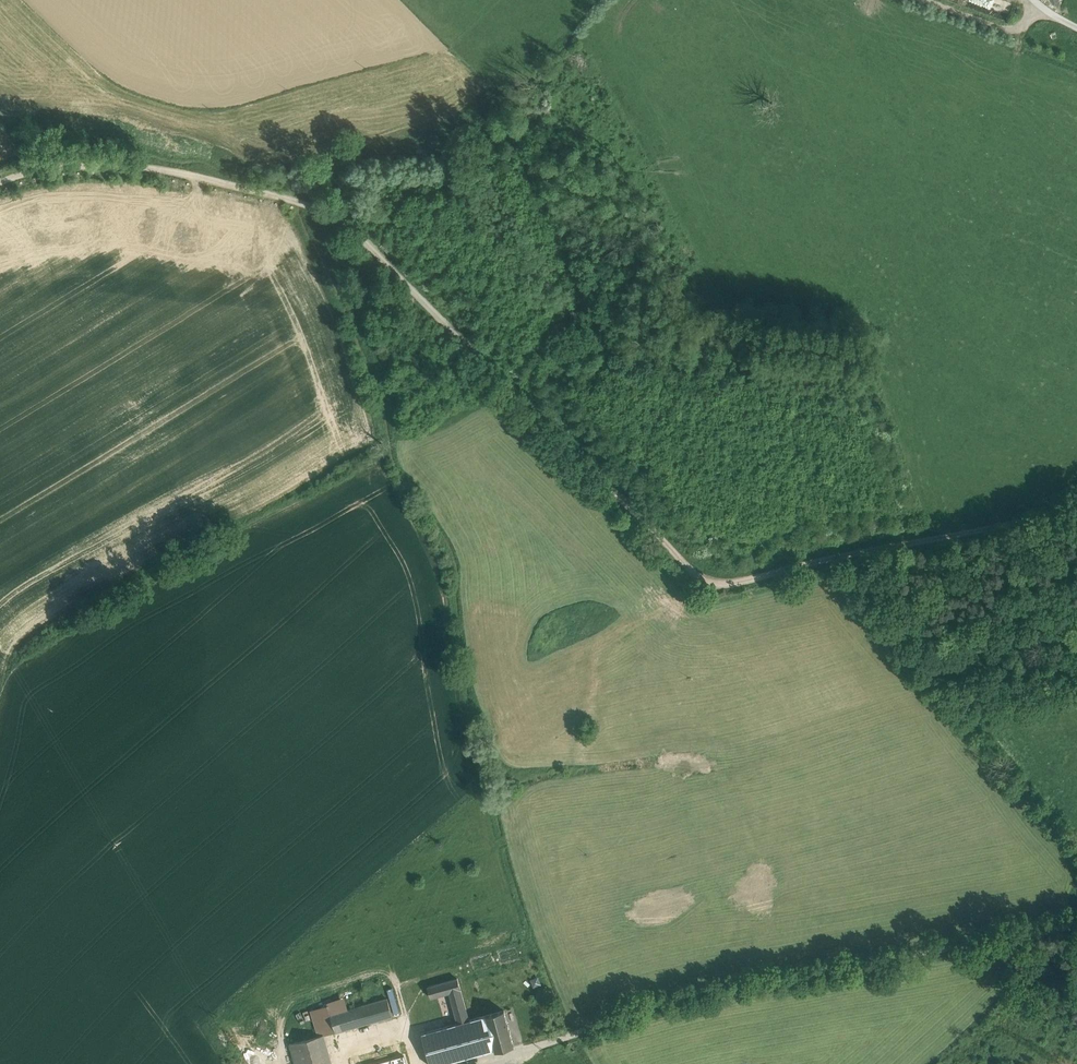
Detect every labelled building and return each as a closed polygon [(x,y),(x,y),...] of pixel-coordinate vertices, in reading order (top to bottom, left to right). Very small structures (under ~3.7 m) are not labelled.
[(469,1020),(457,978),(428,987),(431,997),(449,992),(453,1004),(458,1023),(469,1020)] [(388,998),(358,1006),(363,1023),(393,1015),(388,998)] [(453,1004),(417,1014),(422,1033),(458,1023),(453,1004)] [(358,1006),(330,1014),(336,1031),(336,1032),(342,1030),(363,1023),(358,1006)] [(504,1010),(486,1015),(495,1048),(496,1051),(514,1045),(504,1010)] [(422,1033),(430,1063),(440,1063),(495,1048),(486,1015),(469,1020),(458,1023),(422,1033)] [(336,1032),(336,1031),(323,1035),(332,1063),(351,1063),(342,1030),(336,1032)] [(291,1043),(290,1043),(296,1063),(332,1063),(323,1035),(291,1043)] [(373,1063),(407,1063),(404,1055),(373,1063)]
